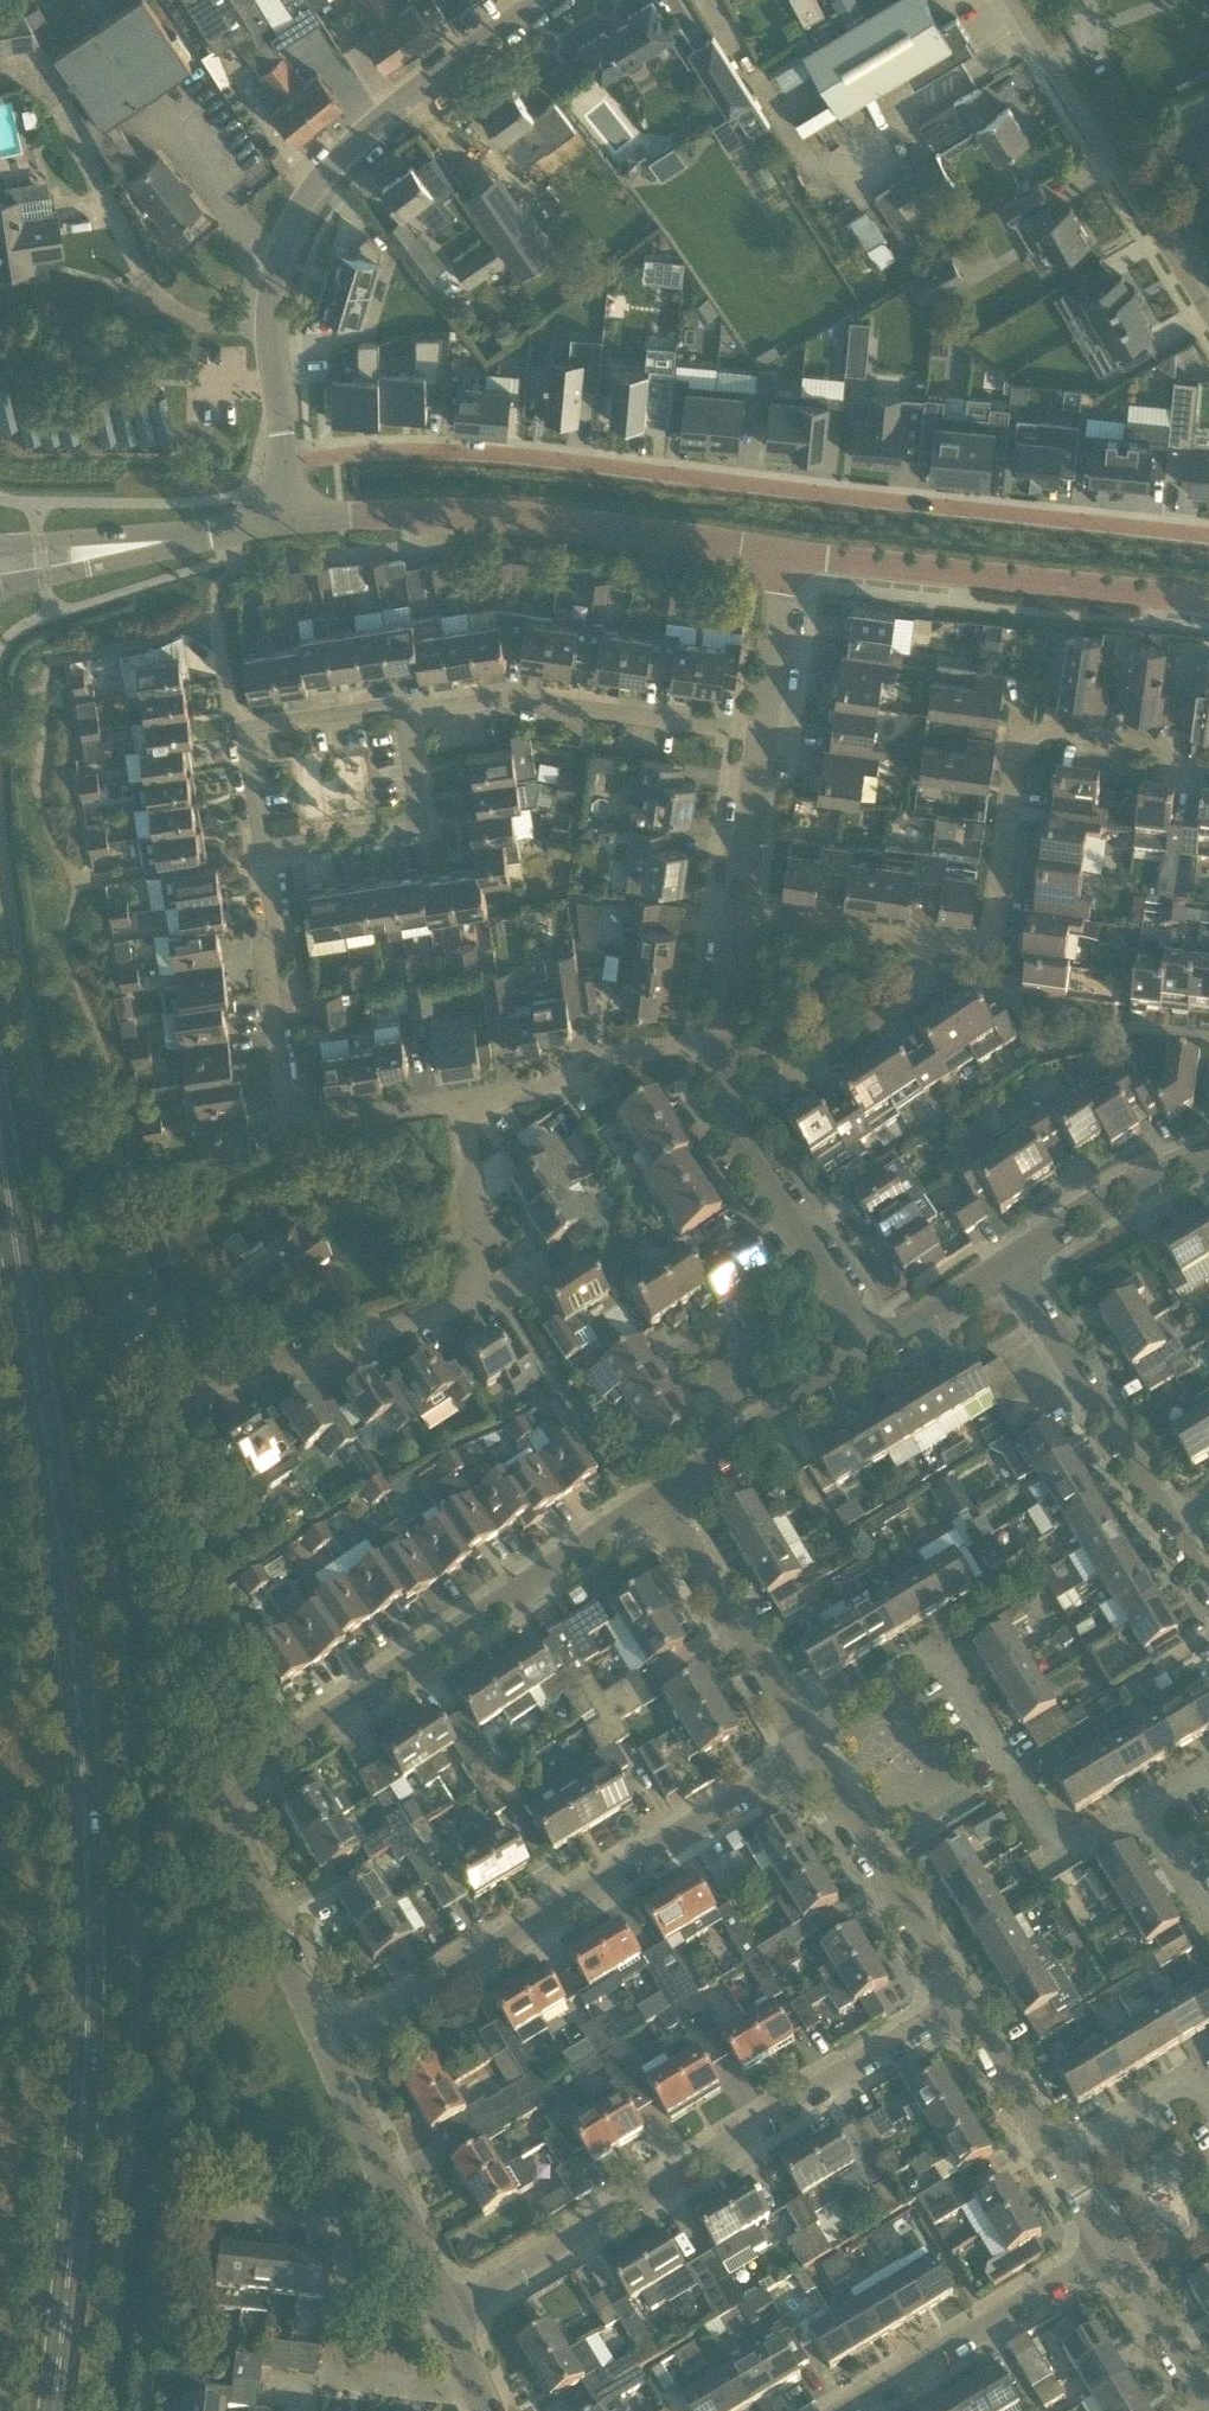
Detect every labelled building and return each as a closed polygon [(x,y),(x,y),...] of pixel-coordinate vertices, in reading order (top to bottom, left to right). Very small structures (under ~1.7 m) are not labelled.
[(113,118),(190,66),(146,0),(133,0),(52,54),(78,92),(70,96),(91,132),(113,118)] [(214,52),(233,41),(259,74),(266,82),(258,88),(258,97),(269,112),(295,143),(319,123),(271,64),(258,45),(249,33),(251,31),(232,0),(182,0),(214,52)] [(251,31),(249,33),(258,45),(269,37),(275,46),(320,18),(314,8),(309,0),(232,0),(251,31)] [(314,8),(327,0),(309,0),(314,8)] [(409,52),(373,0),(354,0),(374,27),(361,37),(384,69),(409,52)] [(409,52),(435,34),(411,0),(373,0),(409,52)] [(446,16),(469,0),(435,0),(446,16)] [(806,24),(825,14),(817,0),(793,0),(806,24)] [(841,32),(805,55),(842,115),(908,74),(916,87),(975,51),(967,38),(970,37),(958,17),(942,27),(926,0),(893,0),(841,32)] [(844,22),(864,9),(858,0),(832,0),(831,1),(844,22)] [(644,56),(672,39),(684,31),(682,27),(680,26),(679,25),(678,25),(676,25),(670,29),(653,1),(628,16),(631,21),(607,36),(605,31),(580,47),(603,82),(625,68),(633,70),(642,64),(644,56)] [(716,127),(738,113),(756,102),(715,36),(695,49),(690,52),(696,63),(698,65),(707,79),(712,88),(721,103),(730,116),(717,124),(715,125),(715,126),(716,127)] [(269,37),(258,45),(271,64),(319,123),(342,104),(317,73),(301,86),(297,81),(301,79),(282,55),(275,46),(269,37)] [(996,115),(979,88),(979,87),(955,102),(973,131),(979,127),(999,159),(1029,140),(1009,107),(996,115)] [(547,151),(575,130),(554,101),(534,116),(514,89),(483,112),(504,140),(521,127),(535,146),(540,142),(547,151)] [(34,106),(21,109),(25,126),(38,123),(34,106)] [(752,135),(738,113),(716,127),(730,150),(752,135)] [(113,118),(91,132),(118,180),(143,163),(113,118)] [(1192,142),(1208,168),(1208,130),(1192,142)] [(674,144),(647,159),(657,178),(684,162),(674,144)] [(567,215),(616,178),(591,146),(542,183),(567,215)] [(159,156),(140,171),(130,179),(155,213),(170,232),(200,209),(159,156)] [(941,159),(925,169),(893,189),(891,188),(875,198),(900,236),(931,216),(925,206),(957,185),(941,159)] [(434,192),(413,165),(382,188),(404,216),(420,203),(434,222),(447,212),(433,193),(434,192)] [(481,175),(461,189),(508,256),(539,235),(509,192),(498,200),(481,175)] [(1091,241),(1070,205),(1054,214),(1048,203),(1050,202),(1039,183),(1002,205),(1013,224),(1015,222),(1032,251),(1045,244),(1055,262),(1091,241)] [(53,215),(50,195),(0,202),(0,274),(28,270),(27,259),(62,254),(56,214),(53,215)] [(880,268),(898,256),(866,209),(847,221),(880,268)] [(441,269),(415,235),(400,247),(426,281),(441,269)] [(380,262),(383,253),(369,237),(361,244),(357,254),(339,248),(330,277),(370,291),(380,262)] [(454,265),(469,286),(508,260),(493,238),(454,265)] [(663,282),(682,284),(685,260),(665,259),(663,282)] [(949,288),(936,266),(912,280),(925,302),(949,288)] [(1077,307),(1090,328),(1140,299),(1133,288),(1129,291),(1120,275),(1112,280),(1104,268),(1053,297),(1054,299),(1058,297),(1067,313),(1077,307)] [(320,307),(338,313),(334,323),(337,333),(358,328),(360,320),(370,291),(330,277),(320,307)] [(706,297),(692,306),(702,321),(716,311),(706,297)] [(1146,311),(1140,299),(1090,328),(1102,350),(1092,356),(1101,372),(1098,374),(1098,376),(1120,363),(1123,368),(1153,351),(1143,334),(1151,329),(1142,313),(1146,311)] [(869,322),(869,327),(852,326),(852,320),(851,320),(848,347),(868,348),(871,322),(869,322)] [(428,418),(429,382),(440,382),(444,339),(421,339),(420,374),(383,372),(381,416),(428,418)] [(383,372),(384,343),(363,342),(362,376),(335,375),(334,419),(381,421),(381,416),(383,372)] [(611,412),(611,420),(620,421),(619,428),(644,430),(646,416),(668,418),(668,426),(670,426),(671,408),(674,378),(677,347),(675,347),(673,364),(656,363),(655,369),(616,366),(614,392),(607,391),(605,412),(611,412)] [(551,363),(546,419),(579,422),(585,366),(551,363)] [(487,370),(485,380),(508,384),(510,374),(487,370)] [(1,426),(2,426),(2,425),(4,423),(13,420),(15,422),(17,422),(6,378),(5,379),(4,381),(0,382),(0,423),(1,426)] [(688,387),(689,380),(674,378),(671,408),(685,409),(683,436),(694,437),(694,441),(711,442),(716,382),(715,389),(688,387)] [(1208,495),(1208,445),(1193,443),(1199,381),(1175,379),(1169,440),(1166,474),(1166,477),(1190,479),(1188,493),(1208,495)] [(728,440),(740,441),(742,415),(756,416),(759,389),(759,386),(716,382),(711,442),(728,444),(728,440)] [(456,428),(482,430),(484,386),(458,385),(456,428)] [(510,388),(484,386),(482,430),(508,431),(510,388)] [(768,447),(796,449),(801,400),(772,397),(773,390),(759,389),(756,416),(756,418),(770,420),(768,447)] [(77,434),(79,434),(68,390),(67,391),(66,394),(57,396),(53,395),(52,394),(63,438),(64,438),(64,437),(66,435),(75,433),(77,434)] [(91,394),(89,394),(100,438),(101,438),(101,437),(103,435),(112,432),(114,434),(116,434),(105,390),(104,391),(103,393),(94,395),(91,394)] [(34,395),(33,395),(43,439),(45,439),(47,435),(56,433),(58,435),(59,435),(49,391),(47,391),(46,394),(38,396),(34,395)] [(134,435),(135,435),(125,391),(123,391),(122,394),(114,396),(110,394),(109,395),(119,438),(120,438),(123,435),(132,433),(134,434),(134,435)] [(130,395),(128,395),(139,439),(140,438),(143,435),(151,433),(153,435),(155,435),(144,391),(143,391),(142,394),(133,396),(130,395)] [(173,435),(174,435),(164,391),(163,392),(162,394),(153,396),(149,395),(148,395),(158,439),(160,438),(162,436),(171,433),(173,435)] [(40,435),(29,392),(28,392),(27,395),(18,397),(15,395),(13,395),(24,439),(25,438),(28,436),(36,434),(38,435),(39,436),(40,435)] [(827,425),(841,426),(844,396),(801,393),(801,400),(796,449),(796,450),(824,453),(827,425)] [(870,421),(856,420),(853,458),(902,462),(906,424),(899,424),(901,398),(872,396),(870,421)] [(936,476),(961,478),(966,415),(944,413),(945,399),(926,397),(922,441),(935,442),(932,475),(936,476)] [(989,417),(966,415),(961,478),(985,480),(989,481),(992,447),(1006,449),(1010,408),(990,406),(989,417)] [(1124,436),(1096,433),(1084,432),(1081,466),(1093,467),(1092,479),(1120,481),(1124,436)] [(1169,440),(1124,436),(1120,481),(1148,484),(1149,473),(1166,474),(1169,440)] [(1041,477),(1043,477),(1044,477),(1053,478),(1054,478),(1059,478),(1062,441),(1016,437),(1014,457),(1020,458),(1018,475),(1021,475),(1021,479),(1041,481),(1041,477)] [(492,557),(489,576),(501,577),(503,558),(492,557)] [(479,558),(461,561),(465,585),(482,582),(479,558)] [(515,560),(503,558),(501,577),(513,579),(515,560)] [(387,559),(374,560),(377,579),(389,578),(387,559)] [(405,559),(403,559),(406,575),(410,597),(426,595),(425,584),(437,583),(434,564),(406,568),(405,559)] [(367,581),(377,579),(374,560),(364,562),(367,581)] [(465,585),(461,561),(445,562),(434,564),(437,583),(446,581),(447,587),(465,585)] [(364,562),(346,565),(350,590),(368,588),(367,581),(364,562)] [(330,565),(317,567),(321,586),(333,584),(330,565)] [(307,568),(307,571),(310,587),(321,586),(317,567),(307,568)] [(310,587),(307,571),(291,574),(295,599),(312,597),(310,587)] [(262,575),(265,594),(277,592),(274,573),(262,575)] [(265,594),(262,575),(251,577),(253,596),(265,594)] [(596,579),(585,578),(582,597),(594,598),(596,579)] [(596,579),(594,598),(606,600),(608,581),(596,579)] [(669,608),(672,590),(660,588),(657,607),(669,608)] [(681,610),(683,591),(672,590),(669,608),(681,610)] [(727,609),(729,597),(710,595),(709,607),(727,609)] [(520,665),(545,668),(552,621),(553,616),(498,607),(500,620),(505,654),(522,656),(520,665)] [(902,664),(902,663),(904,650),(891,648),(896,613),(854,608),(849,642),(844,641),(849,643),(847,655),(898,663),(902,664)] [(357,628),(363,670),(391,666),(385,623),(381,609),(355,613),(357,628)] [(442,615),(444,629),(449,672),(460,671),(477,668),(471,625),(470,625),(468,611),(442,615)] [(301,636),(302,646),(309,688),(308,678),(335,674),(328,632),(326,614),(313,616),(316,634),(301,636)] [(552,621),(545,668),(545,674),(556,675),(556,670),(571,672),(573,663),(584,665),(590,620),(577,618),(576,624),(552,621)] [(413,619),(385,623),(391,666),(420,661),(415,633),(413,619)] [(500,620),(471,625),(477,668),(507,664),(505,654),(500,620)] [(596,675),(621,678),(627,632),(604,628),(605,622),(590,620),(584,665),(597,666),(596,675)] [(357,628),(328,632),(335,674),(363,670),(357,628)] [(444,629),(415,633),(420,661),(422,677),(449,672),(444,629)] [(627,632),(621,678),(620,684),(631,685),(632,680),(647,682),(648,673),(660,675),(666,631),(652,629),(651,635),(627,632)] [(671,685),(696,689),(703,642),(680,639),(681,633),(666,631),(660,675),(672,677),(671,685)] [(263,695),(281,693),(274,650),(271,632),(258,634),(261,652),(245,654),(252,702),(264,701),(263,695)] [(1095,681),(1101,638),(1069,634),(1059,704),(1106,711),(1110,683),(1095,681)] [(703,642),(696,689),(695,694),(706,696),(707,690),(722,692),(723,684),(736,685),(742,641),(727,639),(726,645),(703,642)] [(1161,690),(1167,646),(1134,642),(1125,713),(1171,720),(1175,692),(1161,690)] [(281,693),(309,688),(302,646),(274,650),(281,693)] [(847,655),(843,654),(841,667),(835,668),(841,668),(836,702),(878,708),(883,674),(896,676),(898,663),(847,655)] [(143,691),(185,684),(182,668),(188,667),(186,655),(138,663),(143,691)] [(1199,658),(1189,729),(1208,732),(1208,660),(1199,658)] [(999,720),(1005,674),(977,669),(975,684),(932,678),(928,711),(999,720)] [(73,673),(76,691),(88,690),(85,671),(73,673)] [(147,719),(189,713),(185,684),(143,691),(147,719)] [(77,701),(79,717),(99,714),(96,698),(77,701)] [(878,708),(836,702),(832,735),(826,735),(831,736),(830,748),(884,756),(886,744),(873,742),(878,708)] [(142,749),(184,743),(194,741),(189,713),(147,719),(132,722),(137,750),(142,749)] [(79,717),(81,729),(101,726),(99,714),(79,717)] [(107,725),(101,726),(81,729),(86,757),(111,753),(107,725)] [(530,732),(511,734),(513,748),(471,755),(476,783),(518,777),(534,775),(536,774),(533,755),(530,732)] [(990,786),(996,739),(967,735),(965,749),(923,743),(918,777),(990,786)] [(142,749),(147,777),(189,771),(184,743),(142,749)] [(823,762),(819,795),(860,801),(865,766),(888,770),(890,758),(884,757),(884,756),(830,748),(825,747),(823,760),(818,760),(823,762)] [(675,764),(642,759),(637,791),(633,790),(629,793),(628,803),(630,807),(650,810),(650,812),(651,812),(649,824),(677,828),(679,816),(692,818),(697,784),(672,781),(675,764)] [(560,769),(558,782),(577,786),(580,773),(560,769)] [(189,771),(147,777),(152,805),(193,799),(189,771)] [(97,773),(79,775),(81,787),(99,784),(97,773)] [(473,795),(476,813),(512,807),(536,803),(537,778),(534,778),(534,775),(518,777),(476,783),(477,794),(473,795)] [(1052,823),(1103,831),(1107,832),(1109,818),(1096,816),(1101,782),(1058,776),(1052,823)] [(577,786),(558,782),(556,795),(575,798),(577,786)] [(99,784),(81,787),(83,799),(101,796),(99,784)] [(1168,856),(1183,858),(1187,829),(1172,827),(1176,798),(1143,793),(1135,850),(1168,855),(1168,856)] [(193,799),(152,805),(157,833),(197,826),(193,799)] [(1205,801),(1201,831),(1187,829),(1183,858),(1199,860),(1199,859),(1208,860),(1208,802),(1205,801)] [(517,836),(512,807),(476,813),(471,814),(475,842),(517,836)] [(1047,822),(1041,870),(1084,875),(1088,843),(1101,844),(1103,831),(1052,823),(1047,822)] [(140,836),(142,850),(144,864),(202,854),(197,826),(157,833),(140,836)] [(550,839),(569,843),(571,829),(552,826),(550,839)] [(624,865),(631,866),(627,888),(653,892),(654,883),(682,887),(687,851),(664,847),(667,832),(631,827),(627,845),(624,865)] [(106,829),(88,832),(90,843),(108,840),(106,829)] [(520,858),(517,836),(475,842),(480,869),(482,883),(510,879),(507,860),(520,858)] [(790,838),(783,896),(816,901),(818,872),(834,875),(838,843),(814,841),(790,838)] [(550,839),(548,852),(567,856),(569,843),(550,839)] [(108,840),(90,843),(91,855),(110,852),(108,840)] [(838,843),(834,875),(847,877),(844,905),(878,909),(878,904),(883,851),(851,846),(852,845),(838,843)] [(928,881),(932,851),(884,845),(883,851),(878,904),(911,908),(915,879),(928,881)] [(932,851),(928,881),(943,883),(939,912),(972,916),(980,858),(932,851)] [(222,895),(220,879),(225,878),(223,865),(176,872),(162,875),(166,904),(180,901),(222,895)] [(480,869),(452,873),(459,917),(487,913),(482,883),(480,869)] [(1084,875),(1041,870),(1035,916),(1090,924),(1092,911),(1079,909),(1084,875)] [(423,872),(395,877),(401,921),(430,916),(424,878),(423,872)] [(431,921),(457,917),(459,917),(452,873),(424,878),(430,916),(431,921)] [(404,934),(401,921),(395,877),(366,881),(374,925),(387,923),(389,937),(404,934)] [(366,881),(338,886),(346,929),(374,925),(366,881)] [(316,933),(320,933),(321,942),(344,939),(343,930),(346,929),(338,886),(322,889),(321,883),(309,885),(316,933)] [(180,901),(185,929),(217,925),(227,923),(222,895),(180,901)] [(631,911),(659,915),(660,901),(632,897),(631,911)] [(127,898),(109,901),(110,912),(129,909),(127,898)] [(1165,908),(1162,927),(1173,929),(1176,910),(1165,908)] [(110,912),(112,924),(131,921),(129,909),(110,912)] [(1176,910),(1173,929),(1185,931),(1188,911),(1176,910)] [(620,952),(680,960),(682,946),(674,945),(676,931),(657,928),(659,915),(631,911),(629,926),(624,926),(620,952)] [(1030,916),(1023,963),(1066,968),(1071,939),(1083,940),(1099,943),(1101,927),(1090,926),(1090,924),(1035,916),(1030,916)] [(217,925),(185,929),(171,931),(176,969),(223,962),(217,925)] [(1161,1011),(1162,1002),(1169,958),(1170,953),(1161,952),(1162,945),(1141,942),(1138,963),(1137,976),(1134,994),(1132,1013),(1143,1014),(1144,1009),(1161,1011)] [(476,944),(464,946),(467,966),(479,964),(476,944)] [(467,966),(464,946),(451,948),(454,968),(467,966)] [(1189,1006),(1191,1006),(1197,962),(1199,950),(1184,948),(1183,960),(1169,958),(1162,1002),(1174,1004),(1174,1008),(1189,1010),(1189,1006)] [(407,954),(410,975),(422,973),(419,952),(407,954)] [(625,983),(669,986),(671,971),(679,972),(680,960),(620,952),(616,977),(625,979),(625,983)] [(544,957),(547,976),(550,994),(534,996),(535,1006),(540,1038),(573,1033),(566,993),(581,991),(579,978),(575,953),(544,957)] [(410,975),(407,954),(395,956),(398,977),(410,975)] [(137,962),(119,966),(121,978),(140,975),(137,962)] [(176,1008),(229,999),(223,962),(176,969),(179,984),(163,986),(167,1009),(176,1008)] [(364,962),(352,964),(355,984),(367,982),(364,962)] [(1197,962),(1191,1006),(1208,1009),(1208,964),(1197,962)] [(1071,969),(1066,968),(1023,963),(1028,965),(1026,981),(1020,980),(1018,992),(1066,998),(1071,969)] [(355,984),(352,964),(338,966),(341,986),(355,984)] [(512,970),(498,972),(481,975),(488,1015),(503,1012),(508,1052),(542,1047),(540,1038),(535,1006),(519,1009),(512,970)] [(140,975),(121,978),(124,989),(142,985),(140,975)] [(1134,994),(1137,976),(1124,975),(1122,993),(1134,994)] [(579,978),(581,991),(584,1009),(598,1007),(593,977),(579,978)] [(433,1010),(429,979),(409,982),(414,1013),(433,1010)] [(669,986),(625,983),(621,1007),(657,1011),(659,997),(667,998),(669,986)] [(342,1007),(340,993),(314,997),(316,1011),(342,1007)] [(946,1016),(977,1062),(978,1065),(1019,1038),(997,1005),(984,1014),(973,997),(946,1016)] [(229,999),(176,1008),(182,1045),(229,1038),(225,1010),(236,1008),(235,998),(229,999)] [(342,1007),(316,1011),(318,1025),(345,1021),(342,1007)] [(946,1016),(943,1011),(915,1030),(931,1054),(919,1062),(936,1087),(977,1062),(946,1016)] [(432,1022),(441,1072),(480,1066),(472,1014),(432,1022)] [(400,1022),(375,1026),(378,1045),(383,1081),(395,1080),(394,1071),(409,1069),(406,1050),(419,1048),(415,1021),(400,1023),(400,1022)] [(149,1038),(131,1041),(133,1053),(151,1050),(149,1038)] [(229,1038),(182,1045),(188,1084),(194,1083),(241,1075),(247,1074),(245,1064),(234,1066),(229,1038)] [(369,1084),(383,1081),(378,1045),(351,1049),(358,1093),(370,1091),(369,1084)] [(908,1070),(891,1046),(863,1065),(866,1069),(898,1113),(936,1087),(919,1062),(908,1070)] [(344,1095),(358,1093),(351,1049),(323,1053),(328,1090),(343,1088),(344,1095)] [(151,1050),(133,1053),(134,1064),(153,1061),(151,1050)] [(1142,1079),(1129,1088),(1136,1100),(1150,1121),(1162,1112),(1169,1122),(1194,1106),(1200,1057),(1170,1053),(1165,1088),(1153,1096),(1142,1079)] [(843,1119),(861,1145),(900,1117),(898,1113),(866,1069),(840,1087),(837,1082),(836,1083),(856,1111),(843,1119)] [(241,1075),(194,1083),(200,1120),(247,1112),(241,1075)] [(1120,1075),(1081,1102),(1105,1138),(1105,1139),(1113,1150),(1141,1132),(1125,1107),(1136,1100),(1129,1088),(1120,1075)] [(1105,1138),(1081,1102),(1073,1089),(1033,1115),(1047,1136),(1059,1128),(1081,1161),(1082,1160),(1079,1156),(1105,1139),(1105,1138)] [(626,1151),(686,1113),(678,1100),(665,1108),(655,1093),(616,1119),(629,1139),(621,1145),(626,1151)] [(861,1145),(843,1119),(832,1127),(813,1099),(812,1099),(815,1104),(789,1121),(820,1171),(861,1145)] [(251,1139),(247,1112),(200,1120),(206,1157),(258,1149),(257,1138),(251,1139)] [(161,1113),(142,1116),(144,1128),(163,1125),(161,1113)] [(695,1126),(686,1113),(626,1151),(644,1179),(642,1180),(644,1182),(682,1156),(683,1156),(693,1150),(682,1134),(695,1126)] [(994,1141),(997,1146),(1026,1191),(1053,1173),(1056,1178),(1057,1177),(1035,1144),(1047,1136),(1033,1115),(994,1141)] [(163,1125),(144,1128),(146,1139),(165,1137),(163,1125)] [(511,1186),(531,1215),(561,1195),(567,1191),(556,1176),(572,1166),(553,1138),(522,1159),(523,1160),(529,1156),(537,1169),(511,1186)] [(1026,1191),(997,1146),(957,1172),(973,1195),(974,1197),(986,1190),(1002,1214),(1030,1195),(1026,1191)] [(692,1171),(683,1156),(682,1156),(644,1182),(657,1202),(649,1208),(654,1215),(714,1175),(705,1162),(692,1171)] [(864,1213),(873,1227),(922,1194),(900,1161),(855,1190),(862,1200),(852,1206),(859,1216),(864,1213)] [(714,1175),(654,1215),(647,1220),(652,1226),(667,1216),(681,1237),(720,1211),(710,1196),(722,1188),(714,1175)] [(873,1227),(889,1251),(925,1227),(937,1218),(922,1194),(873,1227)] [(561,1195),(531,1215),(526,1218),(546,1248),(566,1235),(575,1249),(609,1227),(590,1199),(572,1211),(561,1195)] [(973,1195),(961,1203),(977,1227),(988,1220),(974,1197),(973,1195)] [(950,1210),(966,1235),(977,1227),(961,1203),(950,1210)] [(1189,1228),(1208,1261),(1208,1215),(1189,1228)] [(200,1220),(175,1229),(196,1259),(197,1259),(199,1264),(230,1307),(261,1285),(267,1292),(286,1279),(292,1288),(294,1287),(296,1290),(300,1290),(311,1282),(312,1278),(310,1275),(328,1262),(316,1245),(312,1248),(296,1226),(265,1249),(266,1250),(261,1254),(259,1251),(238,1266),(240,1269),(238,1270),(223,1249),(213,1256),(200,1220)] [(719,1251),(745,1290),(770,1273),(773,1277),(774,1276),(740,1225),(731,1231),(736,1239),(719,1251)] [(900,1278),(911,1271),(918,1281),(947,1261),(925,1227),(889,1251),(898,1265),(894,1269),(900,1278)] [(1208,1263),(1208,1261),(1189,1228),(1163,1244),(1172,1259),(1160,1266),(1176,1294),(1189,1286),(1184,1279),(1208,1263)] [(196,1259),(175,1229),(145,1239),(165,1297),(113,1313),(124,1349),(153,1340),(150,1332),(185,1321),(178,1299),(169,1268),(196,1259)] [(679,1308),(686,1302),(693,1298),(701,1311),(713,1303),(714,1302),(692,1269),(693,1269),(680,1250),(674,1242),(668,1246),(674,1255),(653,1268),(653,1269),(679,1308)] [(714,1302),(713,1303),(717,1308),(744,1290),(747,1294),(748,1294),(745,1290),(719,1251),(714,1242),(705,1248),(711,1256),(693,1269),(692,1269),(714,1302)] [(673,1329),(677,1327),(687,1320),(679,1308),(653,1269),(653,1268),(648,1260),(641,1265),(646,1273),(624,1288),(650,1327),(665,1317),(673,1329)] [(596,1340),(587,1328),(580,1316),(606,1296),(615,1290),(597,1262),(588,1269),(586,1266),(542,1294),(559,1318),(543,1329),(564,1361),(596,1340)] [(1102,1315),(1118,1342),(1151,1322),(1135,1295),(1144,1290),(1137,1277),(1109,1294),(1116,1307),(1102,1315)] [(109,1319),(105,1308),(87,1314),(88,1326),(109,1319)] [(1134,1368),(1142,1380),(1167,1365),(1167,1364),(1185,1353),(1177,1340),(1166,1347),(1151,1322),(1118,1342),(1133,1368),(1134,1368)] [(515,1396),(538,1380),(517,1346),(505,1354),(492,1334),(464,1353),(487,1387),(503,1376),(515,1396)] [(617,1391),(656,1366),(638,1338),(591,1369),(598,1379),(606,1374),(617,1391)] [(420,1422),(450,1402),(456,1411),(476,1397),(455,1366),(443,1375),(430,1355),(403,1372),(406,1377),(396,1384),(420,1422)] [(1003,1359),(979,1374),(986,1386),(1010,1372),(1003,1359)] [(945,1377),(965,1409),(990,1394),(986,1386),(979,1374),(971,1361),(945,1377)] [(1175,1378),(1167,1365),(1142,1380),(1149,1393),(1175,1378)] [(624,1424),(625,1425),(674,1392),(656,1366),(617,1391),(610,1396),(615,1405),(612,1406),(624,1424)] [(986,1386),(990,1394),(993,1399),(1018,1384),(1010,1372),(986,1386)] [(397,1433),(400,1431),(408,1444),(419,1437),(410,1424),(415,1420),(393,1387),(382,1395),(369,1375),(342,1394),(365,1429),(385,1415),(397,1433)] [(945,1377),(919,1392),(939,1425),(965,1409),(945,1377)] [(993,1399),(1001,1411),(1025,1396),(1018,1384),(993,1399)] [(692,1419),(674,1392),(625,1425),(624,1424),(606,1436),(615,1451),(627,1443),(628,1444),(645,1433),(653,1445),(692,1419)] [(894,1408),(914,1441),(939,1425),(919,1392),(894,1408)] [(1198,1417),(1208,1434),(1208,1393),(1191,1404),(1198,1417)] [(305,1449),(317,1440),(329,1458),(356,1440),(332,1405),(320,1413),(308,1396),(281,1414),(305,1449)] [(1032,1408),(1025,1396),(1001,1411),(1008,1422),(1032,1408)] [(894,1408),(868,1423),(888,1456),(914,1441),(894,1408)] [(1039,1419),(1032,1408),(1008,1422),(1015,1434),(1039,1419)] [(248,1416),(235,1425),(221,1434),(229,1446),(227,1456),(237,1458),(243,1468),(232,1476),(253,1507),(265,1499),(267,1489),(300,1467),(291,1453),(290,1454),(271,1425),(259,1432),(248,1416)] [(515,1423),(526,1439),(536,1432),(525,1416),(515,1423)] [(1198,1417),(1172,1433),(1192,1466),(1208,1456),(1208,1434),(1198,1417)] [(1046,1431),(1039,1419),(1015,1434),(1022,1446),(1046,1431)] [(541,1512),(544,1510),(564,1496),(538,1457),(526,1439),(515,1423),(505,1430),(506,1431),(501,1434),(510,1447),(514,1445),(515,1447),(518,1452),(498,1466),(503,1473),(536,1523),(544,1517),(541,1512)] [(843,1439),(863,1472),(888,1456),(868,1423),(843,1439)] [(1020,1447),(1036,1473),(1069,1453),(1054,1427),(1046,1431),(1022,1446),(1020,1447)] [(538,1457),(564,1496),(587,1481),(590,1485),(599,1480),(569,1436),(538,1457)] [(951,1444),(954,1450),(960,1459),(972,1452),(963,1437),(951,1444)] [(837,1488),(863,1472),(843,1439),(816,1455),(821,1462),(809,1469),(823,1493),(835,1486),(837,1488)] [(960,1459),(954,1450),(942,1458),(948,1467),(960,1459)] [(446,1457),(497,1534),(520,1518),(527,1529),(536,1523),(503,1473),(487,1484),(465,1469),(468,1467),(457,1451),(446,1457)] [(1085,1478),(1069,1453),(1036,1473),(1052,1499),(1085,1478)] [(497,1534),(446,1457),(435,1465),(447,1482),(456,1476),(459,1481),(430,1501),(435,1508),(443,1521),(469,1561),(469,1560),(472,1565),(481,1559),(474,1549),(497,1534)] [(792,1480),(806,1503),(818,1495),(804,1472),(792,1480)] [(916,1474),(904,1481),(910,1491),(922,1484),(916,1474)] [(382,1475),(372,1482),(383,1498),(393,1491),(382,1475)] [(1100,1504),(1085,1478),(1052,1499),(1040,1506),(1055,1532),(1067,1524),(1100,1504)] [(910,1491),(904,1481),(891,1489),(897,1499),(910,1491)] [(950,1525),(952,1524),(968,1513),(971,1511),(952,1481),(931,1495),(950,1525)] [(383,1498),(372,1482),(361,1489),(371,1506),(383,1498)] [(818,1495),(806,1503),(812,1513),(824,1506),(818,1495)] [(754,1498),(735,1510),(721,1518),(737,1544),(770,1524),(754,1498)] [(843,1527),(864,1518),(857,1501),(836,1511),(843,1527)] [(903,1502),(892,1509),(897,1518),(909,1511),(903,1502)] [(1116,1529),(1100,1504),(1067,1524),(1083,1550),(1116,1529)] [(824,1506),(812,1513),(821,1529),(834,1521),(824,1506)] [(885,1526),(897,1518),(892,1509),(879,1517),(885,1526)] [(403,1530),(411,1542),(437,1581),(469,1561),(443,1521),(429,1530),(421,1518),(414,1523),(403,1530)] [(770,1524),(737,1544),(753,1570),(786,1550),(770,1524)] [(313,1531),(323,1547),(331,1541),(321,1526),(313,1531)] [(967,1534),(975,1547),(985,1540),(977,1528),(967,1534)] [(1131,1555),(1116,1529),(1083,1550),(1098,1575),(1131,1555)] [(313,1531),(302,1538),(312,1554),(323,1547),(313,1531)] [(991,1536),(985,1540),(975,1547),(990,1571),(1006,1562),(991,1536)] [(380,1563),(407,1602),(437,1581),(411,1542),(380,1563)] [(776,1607),(801,1593),(794,1581),(802,1576),(786,1550),(753,1570),(768,1596),(770,1596),(776,1607)] [(955,1554),(929,1570),(949,1604),(975,1588),(955,1554)] [(1147,1580),(1131,1555),(1098,1575),(1114,1601),(1147,1580)] [(1034,1563),(1039,1570),(1042,1575),(1051,1569),(1044,1557),(1034,1563)] [(345,1579),(371,1619),(395,1603),(401,1613),(410,1607),(407,1602),(380,1563),(377,1558),(345,1579)] [(857,1567),(862,1576),(875,1569),(869,1559),(857,1567)] [(270,1583),(260,1567),(250,1574),(260,1590),(270,1583)] [(857,1567),(844,1575),(850,1584),(862,1576),(857,1567)] [(1042,1575),(1049,1587),(1057,1600),(1067,1595),(1051,1569),(1042,1575)] [(923,1619),(949,1604),(929,1570),(903,1586),(923,1619)] [(250,1574),(240,1580),(250,1596),(260,1590),(250,1574)] [(317,1606),(346,1650),(354,1644),(348,1634),(371,1619),(345,1579),(314,1600),(317,1606)] [(1163,1606),(1147,1580),(1114,1601),(1130,1626),(1163,1606)] [(625,1583),(578,1615),(561,1626),(584,1664),(598,1656),(587,1638),(604,1628),(615,1646),(664,1615),(646,1585),(631,1594),(625,1583)] [(923,1619),(903,1586),(878,1601),(898,1635),(923,1619)] [(810,1587),(801,1593),(808,1605),(817,1600),(810,1587)] [(801,1593),(776,1607),(784,1619),(808,1605),(801,1593)] [(872,1650),(898,1635),(878,1601),(852,1617),(872,1650)] [(285,1627),(311,1667),(343,1645),(346,1650),(317,1606),(285,1627)] [(992,1675),(1025,1655),(1009,1629),(1028,1618),(1020,1606),(996,1620),(1003,1632),(976,1649),(992,1675)] [(1146,1652),(1153,1664),(1161,1659),(1161,1660),(1185,1645),(1178,1633),(1163,1606),(1130,1626),(1146,1653),(1146,1652)] [(1082,1620),(1075,1608),(1065,1614),(1073,1626),(1082,1620)] [(602,1694),(610,1708),(611,1709),(635,1695),(658,1680),(649,1666),(682,1645),(664,1615),(615,1646),(613,1647),(631,1677),(602,1694)] [(847,1666),(872,1650),(852,1617),(827,1633),(847,1666)] [(584,1725),(610,1708),(602,1694),(584,1664),(561,1626),(547,1636),(552,1644),(594,1713),(581,1720),(584,1725)] [(285,1627),(253,1649),(283,1692),(291,1686),(289,1682),(311,1667),(285,1627)] [(1057,1635),(1062,1644),(1065,1648),(1074,1642),(1067,1630),(1057,1635)] [(821,1681),(847,1666),(827,1633),(800,1648),(821,1681)] [(1092,1633),(1081,1639),(1088,1652),(1099,1645),(1092,1633)] [(507,1664),(535,1708),(546,1701),(549,1704),(563,1694),(580,1721),(581,1720),(594,1713),(552,1644),(538,1654),(532,1646),(507,1664)] [(1169,1671),(1193,1657),(1185,1645),(1161,1660),(1169,1671)] [(1025,1655),(992,1675),(1008,1701),(1041,1681),(1025,1655)] [(1160,1677),(1169,1671),(1161,1660),(1161,1659),(1153,1664),(1152,1664),(1160,1677)] [(507,1664),(481,1681),(503,1714),(510,1725),(535,1708),(507,1664)] [(700,1673),(666,1694),(661,1697),(681,1727),(718,1704),(700,1673)] [(503,1714),(481,1681),(457,1697),(455,1698),(477,1731),(503,1714)] [(1056,1723),(1065,1718),(1058,1706),(1057,1707),(1041,1681),(1008,1701),(1024,1727),(1025,1726),(1032,1738),(1056,1723)] [(1184,1701),(1204,1734),(1208,1731),(1208,1685),(1184,1701)] [(1179,1749),(1204,1734),(1184,1701),(1175,1686),(1163,1694),(1172,1708),(1159,1716),(1179,1749)] [(1130,1699),(1124,1690),(1112,1697),(1118,1707),(1130,1699)] [(635,1695),(611,1709),(619,1722),(643,1708),(635,1695)] [(1112,1697),(1086,1713),(1092,1723),(1118,1707),(1112,1697)] [(718,1704),(681,1727),(699,1757),(736,1733),(736,1732),(735,1733),(718,1704)] [(583,1729),(584,1730),(599,1721),(615,1746),(629,1738),(619,1722),(611,1709),(610,1708),(584,1725),(586,1727),(583,1729)] [(405,1731),(436,1777),(450,1768),(441,1755),(454,1746),(431,1714),(429,1712),(425,1711),(416,1718),(415,1722),(416,1724),(405,1731)] [(1159,1716),(1133,1732),(1153,1765),(1179,1749),(1159,1716)] [(1056,1723),(1064,1736),(1073,1730),(1065,1718),(1056,1723)] [(599,1721),(584,1730),(600,1756),(615,1746),(599,1721)] [(1032,1738),(1039,1749),(1039,1751),(1064,1736),(1056,1723),(1032,1738)] [(386,1757),(372,1767),(388,1791),(414,1773),(425,1788),(438,1780),(436,1777),(405,1731),(380,1748),(386,1757)] [(1108,1747),(1128,1780),(1153,1765),(1133,1732),(1108,1747)] [(638,1752),(652,1777),(667,1768),(652,1744),(638,1752)] [(1108,1747),(1082,1763),(1102,1796),(1128,1780),(1108,1747)] [(492,1783),(506,1774),(489,1748),(475,1757),(492,1783)] [(475,1757),(461,1766),(478,1792),(492,1783),(475,1757)] [(1082,1763),(1056,1779),(1076,1812),(1102,1796),(1082,1763)] [(372,1767),(358,1776),(371,1796),(373,1800),(374,1799),(388,1791),(372,1767)] [(583,1787),(604,1820),(629,1805),(631,1804),(610,1771),(583,1787)] [(492,1783),(508,1809),(522,1800),(506,1774),(492,1783)] [(492,1783),(478,1792),(494,1817),(508,1809),(492,1783)] [(604,1820),(583,1787),(557,1803),(577,1836),(604,1820)] [(285,1814),(302,1843),(339,1820),(321,1790),(283,1813),(285,1814)] [(397,1807),(400,1811),(413,1833),(427,1824),(411,1798),(397,1807)] [(525,1808),(531,1819),(551,1852),(552,1851),(577,1836),(557,1803),(547,1809),(540,1798),(525,1808)] [(388,1829),(365,1843),(362,1845),(370,1860),(389,1848),(413,1833),(400,1811),(384,1821),(388,1829)] [(339,1820),(302,1843),(320,1871),(319,1872),(320,1873),(357,1849),(339,1820)] [(764,1854),(773,1868),(805,1848),(790,1823),(791,1822),(790,1821),(747,1848),(754,1860),(764,1854)] [(427,1824),(413,1833),(423,1848),(429,1858),(443,1850),(427,1824)] [(972,1840),(966,1831),(965,1828),(941,1843),(948,1855),(932,1864),(948,1890),(981,1870),(965,1844),(972,1840)] [(423,1848),(413,1833),(389,1848),(398,1864),(423,1848)] [(480,1850),(500,1883),(525,1868),(527,1867),(507,1834),(480,1850)] [(459,1847),(466,1859),(453,1867),(455,1869),(441,1877),(456,1902),(470,1893),(474,1900),(475,1899),(475,1898),(500,1883),(480,1850),(480,1851),(473,1839),(459,1847)] [(1116,1894),(1149,1873),(1133,1847),(1100,1867),(1116,1894)] [(821,1874),(805,1848),(773,1868),(789,1894),(821,1874)] [(737,1854),(723,1862),(739,1889),(753,1880),(737,1854)] [(1020,1865),(1028,1877),(1037,1871),(1030,1859),(1020,1865)] [(739,1889),(723,1862),(709,1871),(725,1898),(739,1889)] [(981,1870),(948,1890),(963,1916),(996,1896),(981,1870)] [(1044,1883),(1037,1871),(1028,1877),(1035,1889),(1044,1883)] [(1149,1873),(1116,1894),(1102,1902),(1102,1903),(1104,1903),(1111,1914),(1124,1906),(1131,1919),(1164,1899),(1149,1873)] [(818,1933),(809,1918),(837,1899),(821,1874),(789,1894),(805,1921),(783,1934),(783,1935),(758,1951),(761,1956),(767,1965),(793,1948),(818,1933)] [(427,1887),(429,1891),(442,1911),(456,1902),(441,1877),(427,1887)] [(338,1902),(356,1930),(393,1908),(374,1878),(337,1901),(338,1902)] [(671,1894),(692,1929),(698,1937),(709,1930),(703,1922),(717,1913),(696,1879),(671,1894)] [(1060,1895),(1074,1918),(1086,1911),(1072,1887),(1060,1895)] [(692,1929),(671,1894),(645,1910),(667,1944),(692,1929)] [(979,1942),(1012,1921),(996,1896),(963,1916),(979,1942)] [(1163,1952),(1187,1938),(1180,1926),(1181,1925),(1164,1899),(1131,1919),(1147,1945),(1155,1940),(1163,1952)] [(393,1908),(356,1930),(373,1959),(373,1961),(411,1938),(393,1908)] [(1061,1910),(1051,1916),(1059,1928),(1068,1922),(1061,1910)] [(1086,1911),(1074,1918),(1080,1928),(1092,1921),(1086,1911)] [(1012,1921),(979,1942),(995,1967),(1027,1947),(1012,1921)] [(1068,1922),(1059,1928),(1065,1939),(1075,1934),(1068,1922)] [(617,1974),(642,1959),(621,1924),(596,1940),(617,1974)] [(823,1951),(832,1966),(818,1974),(826,1986),(872,1957),(857,1932),(857,1931),(856,1930),(823,1951)] [(732,1940),(747,1965),(761,1956),(758,1951),(746,1931),(732,1940)] [(1042,1938),(1027,1947),(995,1967),(1010,1993),(1043,1972),(1058,1963),(1042,1938)] [(1163,1952),(1170,1964),(1194,1949),(1187,1938),(1163,1952)] [(591,1990),(617,1974),(596,1940),(570,1955),(591,1990)] [(802,1963),(793,1948),(767,1965),(774,1979),(802,1963)] [(1170,1964),(1163,1952),(1154,1957),(1161,1970),(1170,1964)] [(774,1979),(767,1965),(761,1956),(747,1965),(764,1992),(751,2000),(750,1998),(738,2006),(748,2023),(749,2022),(769,2056),(795,2041),(772,2002),(784,1995),(774,1979)] [(839,2013),(873,1993),(889,1983),(888,1982),(872,1957),(826,1986),(791,2007),(808,2033),(821,2024),(812,2008),(829,1997),(839,2013)] [(686,2003),(699,1994),(684,1969),(670,1978),(686,2003)] [(546,1970),(521,1985),(541,2020),(567,2004),(546,1970)] [(1043,1972),(1010,1993),(1026,2019),(1027,2018),(1034,2030),(1058,2015),(1051,2003),(1059,1999),(1043,1972)] [(1114,1990),(1119,1999),(1132,1991),(1133,1994),(1147,1985),(1140,1974),(1114,1990)] [(670,1978),(656,1986),(672,2011),(686,2003),(670,1978)] [(1207,2027),(1208,2026),(1208,1980),(1187,1994),(1207,2027)] [(541,2020),(521,1985),(495,2001),(516,2035),(541,2020)] [(1114,1990),(1102,1997),(1107,2006),(1119,1999),(1114,1990)] [(714,2019),(699,1994),(686,2003),(709,2041),(721,2034),(713,2020),(714,2019)] [(1181,2042),(1207,2027),(1187,1994),(1161,2009),(1181,2042)] [(680,2025),(688,2038),(664,2053),(674,2068),(695,2103),(696,2105),(696,2107),(697,2105),(695,2103),(696,2102),(695,2102),(704,2096),(706,2100),(721,2091),(718,2087),(720,2086),(697,2048),(709,2041),(686,2003),(672,2011),(659,2019),(667,2033),(680,2025)] [(1067,2009),(1058,2015),(1065,2027),(1067,2027),(1075,2022),(1067,2009)] [(1156,2058),(1181,2042),(1161,2009),(1136,2025),(1156,2058)] [(611,2048),(624,2040),(623,2039),(647,2024),(641,2015),(617,2029),(609,2014),(595,2022),(611,2048)] [(1058,2015),(1034,2030),(1041,2042),(1054,2034),(1065,2027),(1058,2015)] [(611,2048),(595,2022),(581,2031),(597,2057),(611,2048)] [(749,2022),(748,2023),(724,2038),(744,2072),(769,2056),(749,2022)] [(1130,2074),(1156,2058),(1136,2025),(1110,2041),(1130,2074)] [(493,2060),(509,2051),(493,2026),(479,2034),(494,2059),(493,2060)] [(1072,2064),(1058,2072),(1078,2105),(1104,2089),(1084,2056),(1067,2027),(1065,2027),(1054,2034),(1072,2064)] [(611,2048),(625,2072),(638,2064),(624,2040),(611,2048)] [(1104,2089),(1130,2074),(1110,2041),(1084,2056),(1104,2089)] [(611,2048),(597,2057),(611,2080),(625,2072),(611,2048)] [(487,2103),(496,2117),(535,2094),(520,2069),(509,2051),(493,2060),(511,2088),(487,2103)] [(418,2107),(452,2087),(435,2061),(402,2082),(418,2107)] [(520,2069),(535,2094),(548,2086),(533,2061),(520,2069)] [(900,2137),(927,2122),(960,2101),(944,2075),(944,2074),(926,2084),(915,2066),(900,2077),(911,2094),(911,2096),(917,2105),(905,2112),(909,2118),(893,2127),(883,2111),(870,2119),(886,2146),(900,2137)] [(694,2102),(695,2103),(674,2068),(649,2084),(669,2117),(670,2117),(672,2120),(687,2111),(685,2108),(694,2102)] [(589,2099),(598,2113),(619,2148),(645,2132),(616,2083),(589,2099)] [(548,2086),(535,2094),(543,2107),(542,2108),(549,2119),(563,2110),(548,2086)] [(433,2132),(467,2112),(452,2087),(418,2107),(433,2132)] [(542,2108),(543,2107),(535,2094),(496,2117),(504,2131),(542,2108)] [(927,2122),(942,2147),(975,2127),(960,2101),(927,2122)] [(573,2129),(594,2163),(619,2148),(598,2113),(573,2129)] [(856,2128),(868,2148),(872,2154),(886,2146),(870,2119),(856,2128)] [(991,2152),(975,2127),(942,2147),(925,2158),(932,2170),(950,2159),(958,2173),(917,2198),(927,2213),(972,2186),(963,2171),(992,2153),(991,2152)] [(810,2149),(829,2180),(856,2164),(836,2132),(835,2133),(810,2149)] [(562,2169),(557,2172),(575,2202),(594,2191),(560,2135),(546,2144),(562,2169)] [(504,2170),(488,2145),(454,2166),(469,2191),(504,2170)] [(841,2200),(829,2180),(810,2149),(784,2164),(783,2165),(804,2198),(787,2208),(802,2234),(818,2260),(832,2251),(817,2226),(820,2224),(815,2216),(841,2200)] [(534,2186),(518,2161),(504,2170),(469,2191),(484,2217),(534,2186)] [(873,2190),(890,2217),(905,2208),(888,2181),(873,2190)] [(976,2202),(992,2229),(1025,2209),(1010,2183),(981,2199),(972,2186),(927,2213),(935,2227),(976,2202)] [(724,2201),(753,2248),(755,2252),(767,2245),(755,2225),(770,2216),(750,2184),(749,2186),(724,2201)] [(567,2188),(555,2196),(564,2210),(575,2202),(567,2188)] [(753,2248),(724,2201),(699,2217),(698,2216),(697,2217),(716,2249),(714,2250),(724,2266),(753,2248)] [(992,2229),(1007,2254),(988,2266),(986,2277),(993,2288),(1042,2258),(1031,2241),(1042,2235),(1041,2234),(1025,2209),(992,2229)] [(903,2244),(891,2224),(881,2230),(893,2251),(903,2244)] [(893,2251),(881,2230),(871,2236),(883,2257),(893,2251)] [(804,2269),(818,2260),(802,2234),(788,2242),(804,2269)] [(664,2238),(638,2253),(668,2302),(697,2284),(686,2267),(684,2268),(665,2237),(663,2237),(664,2238)] [(212,2308),(236,2311),(240,2312),(247,2251),(219,2247),(212,2308)] [(269,2296),(273,2254),(247,2251),(240,2312),(266,2315),(268,2296),(269,2296)] [(631,2302),(642,2295),(652,2312),(668,2302),(638,2253),(613,2269),(611,2269),(631,2302)] [(269,2296),(296,2299),(300,2257),(273,2254),(269,2296)] [(842,2254),(831,2260),(844,2281),(854,2274),(842,2254)] [(296,2299),(324,2302),(329,2260),(300,2257),(296,2299)] [(844,2281),(831,2260),(822,2266),(834,2287),(844,2281)] [(908,2276),(929,2309),(954,2295),(933,2261),(908,2276)] [(1199,2267),(1207,2279),(1191,2289),(1207,2315),(1208,2313),(1208,2261),(1199,2267)] [(908,2276),(899,2262),(875,2277),(884,2291),(905,2324),(929,2309),(908,2276)] [(795,2275),(806,2293),(807,2295),(817,2289),(804,2269),(795,2275)] [(746,2303),(727,2271),(713,2279),(733,2311),(746,2303)] [(698,2288),(718,2320),(730,2313),(733,2311),(713,2279),(698,2288)] [(884,2291),(859,2305),(880,2339),(905,2324),(884,2291)] [(621,2322),(617,2315),(604,2295),(590,2303),(603,2324),(607,2330),(621,2322)] [(746,2303),(733,2311),(730,2313),(743,2334),(742,2335),(755,2356),(756,2356),(777,2391),(801,2376),(798,2370),(810,2362),(785,2321),(774,2327),(776,2330),(759,2340),(751,2325),(757,2321),(746,2303)] [(855,2354),(880,2339),(859,2305),(835,2320),(855,2354)] [(855,2354),(835,2320),(828,2309),(804,2323),(811,2334),(810,2335),(831,2369),(855,2354)] [(732,2341),(742,2335),(743,2334),(730,2313),(718,2320),(719,2322),(720,2321),(732,2341)] [(535,2372),(568,2353),(553,2326),(519,2346),(521,2347),(535,2372)] [(638,2351),(646,2365),(661,2356),(642,2326),(628,2334),(638,2350),(638,2351)] [(1064,2349),(1079,2375),(1113,2354),(1098,2328),(1064,2349)] [(263,2341),(261,2358),(261,2369),(271,2370),(274,2343),(263,2341)] [(694,2343),(684,2350),(697,2370),(707,2364),(694,2343)] [(583,2344),(568,2353),(535,2372),(552,2399),(582,2381),(593,2397),(614,2385),(640,2369),(646,2365),(638,2351),(600,2373),(583,2344)] [(288,2372),(316,2375),(319,2348),(291,2345),(288,2372)] [(1036,2348),(1016,2361),(1039,2399),(1060,2387),(1036,2348)] [(684,2350),(675,2355),(688,2376),(697,2370),(684,2350)] [(1079,2375),(1094,2399),(1128,2378),(1113,2354),(1079,2375)] [(261,2369),(261,2358),(235,2355),(231,2382),(259,2385),(261,2369)] [(755,2356),(731,2371),(752,2405),(777,2391),(756,2356),(755,2356)] [(664,2392),(675,2385),(662,2364),(652,2371),(664,2392)] [(640,2369),(614,2385),(622,2399),(649,2382),(640,2369)] [(706,2386),(722,2410),(743,2410),(752,2405),(731,2371),(706,2386)] [(1000,2371),(975,2386),(990,2410),(1011,2410),(1021,2405),(1000,2371)] [(1143,2402),(1128,2378),(1094,2399),(1101,2410),(1129,2410),(1143,2402)] [(231,2382),(231,2389),(203,2386),(202,2394),(201,2403),(229,2406),(229,2407),(256,2410),(259,2385),(231,2382)] [(706,2386),(682,2401),(688,2410),(722,2410),(706,2386)] [(957,2410),(990,2410),(975,2386),(950,2401),(957,2410)] [(1060,2387),(1039,2399),(1045,2408),(1065,2396),(1060,2387)] [(189,2392),(188,2401),(201,2403),(202,2394),(189,2392)] [(950,2401),(933,2410),(957,2410),(950,2401)] [(225,2406),(183,2402),(182,2410),(224,2410),(225,2406)] [(1143,2402),(1129,2410),(1148,2410),(1143,2402)]
